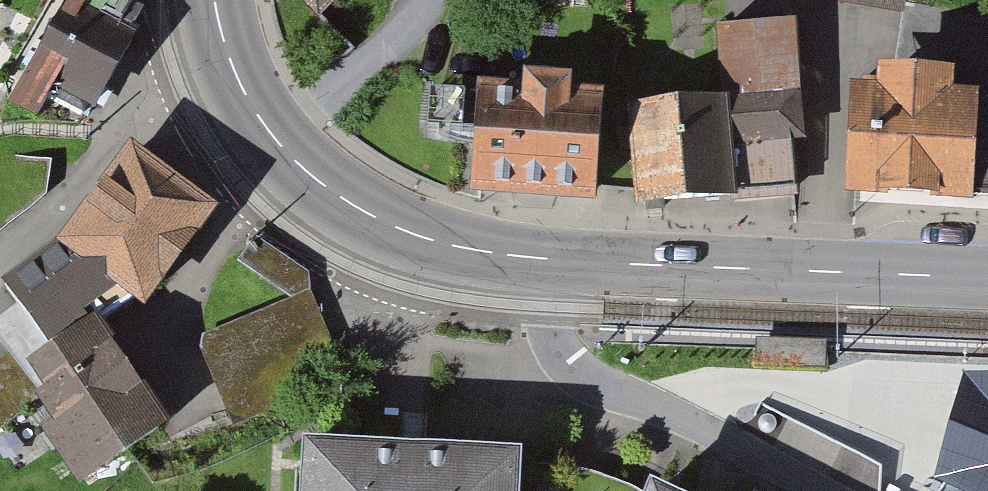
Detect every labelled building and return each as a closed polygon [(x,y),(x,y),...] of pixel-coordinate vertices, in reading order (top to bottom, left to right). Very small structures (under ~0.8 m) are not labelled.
[(137,41),(126,34),(138,16),(114,0),(66,0),(0,102),(0,109),(24,125),(45,93),(86,120),(137,41)] [(324,9),(332,0),(315,0),(324,9)] [(903,13),(905,0),(798,0),(903,13)] [(793,20),(724,26),(728,83),(735,144),(804,138),(793,20)] [(848,92),(846,189),(987,194),(987,97),(949,96),(950,73),(878,71),(878,93),(848,92)] [(728,83),(633,90),(640,187),(737,180),(735,144),(728,83)] [(603,100),(478,94),(473,192),(598,199),(603,100)] [(137,319),(216,215),(131,150),(51,254),(124,310),(137,319)] [(292,301),(308,273),(255,242),(239,270),(292,301)] [(0,301),(0,328),(39,372),(100,326),(124,310),(51,254),(0,301)] [(207,338),(248,434),(351,391),(311,295),(207,338)] [(74,490),(82,490),(169,430),(100,326),(39,372),(23,388),(55,424),(35,440),(74,490)] [(977,384),(976,490),(987,490),(987,384),(977,384)] [(292,458),(291,490),(509,490),(510,463),(292,458)]
